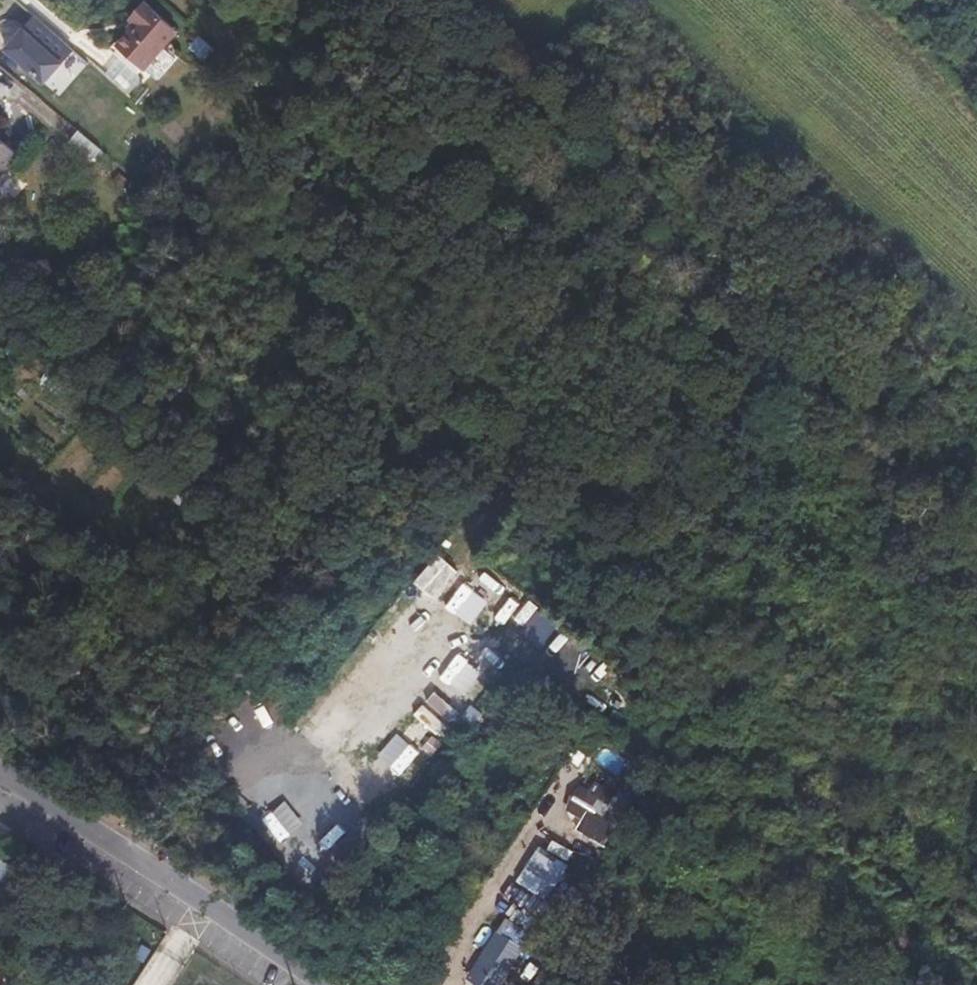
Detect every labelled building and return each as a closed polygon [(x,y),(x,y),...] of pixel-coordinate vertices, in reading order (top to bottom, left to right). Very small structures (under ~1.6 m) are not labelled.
[(173,32),(141,2),(127,18),(131,22),(112,44),(139,68),(173,32)] [(48,86),(74,56),(38,22),(10,53),(48,86)] [(0,139),(0,176),(18,154),(0,139)] [(428,732),(440,739),(449,728),(430,711),(410,733),(405,729),(397,738),(411,752),(428,732)] [(422,762),(440,739),(428,732),(411,752),(422,762)] [(592,826),(588,832),(605,843),(633,800),(619,791),(610,803),(588,789),(573,812),(592,826)] [(605,843),(588,832),(586,836),(602,847),(605,843)] [(568,865),(539,847),(516,882),(546,901),(568,865)] [(17,869),(0,858),(0,896),(17,869)] [(503,921),(465,979),(474,984),(497,984),(528,936),(503,921)]
